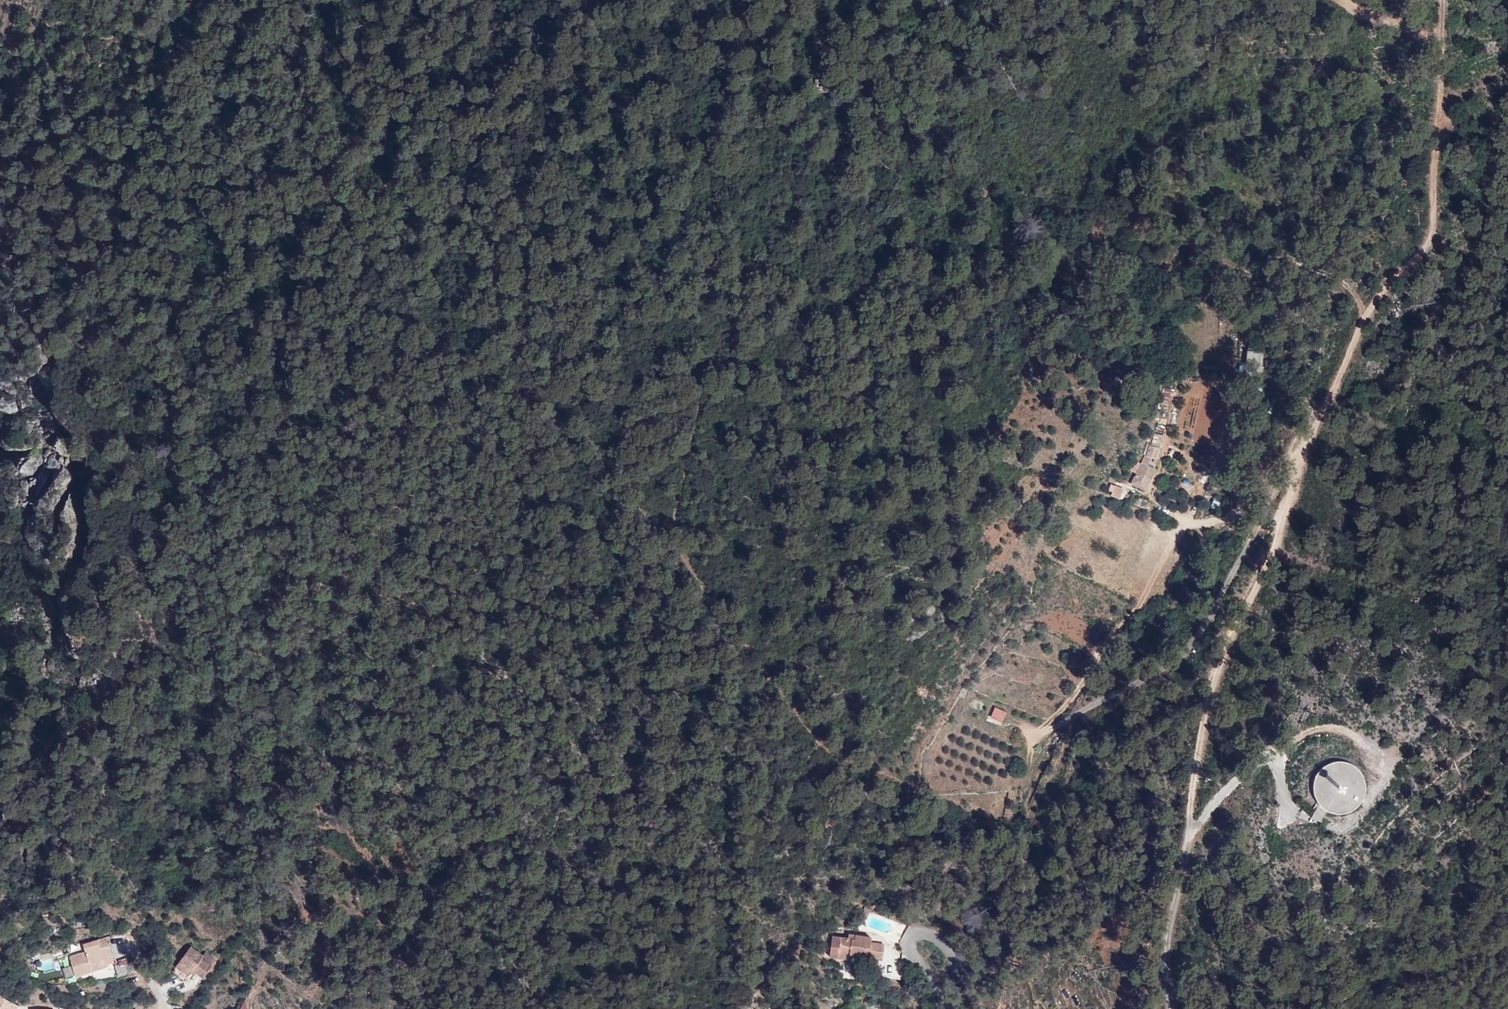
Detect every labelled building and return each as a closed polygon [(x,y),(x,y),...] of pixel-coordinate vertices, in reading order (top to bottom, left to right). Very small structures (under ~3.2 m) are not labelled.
[(1163,444),(1166,432),(1157,429),(1153,441),(1163,444)] [(1163,444),(1152,441),(1149,452),(1161,455),(1163,444)] [(1139,469),(1144,459),(1141,458),(1139,461),(1136,460),(1133,465),(1139,469)] [(1139,469),(1134,479),(1148,486),(1159,465),(1145,458),(1144,459),(1139,469)] [(1118,481),(1114,491),(1124,495),(1127,485),(1118,481)] [(1009,713),(995,706),(990,717),(1004,724),(1009,713)] [(1319,802),(1312,815),(1322,820),(1328,809),(1336,811),(1346,811),(1353,807),(1360,802),(1365,793),(1366,785),(1365,775),(1359,766),(1352,760),(1342,757),(1332,758),(1324,762),(1317,770),(1313,778),(1313,787),(1315,796),(1319,802)] [(829,956),(849,959),(850,955),(881,959),(883,944),(870,942),(870,937),(849,933),(848,938),(832,935),(829,956)] [(106,937),(83,944),(85,952),(70,956),(76,976),(92,971),(92,969),(114,962),(106,937)] [(216,960),(205,952),(203,956),(191,947),(176,967),(189,976),(191,973),(193,970),(196,973),(203,978),(216,960)] [(18,1006),(6,999),(0,1008),(16,1008),(18,1006)]
